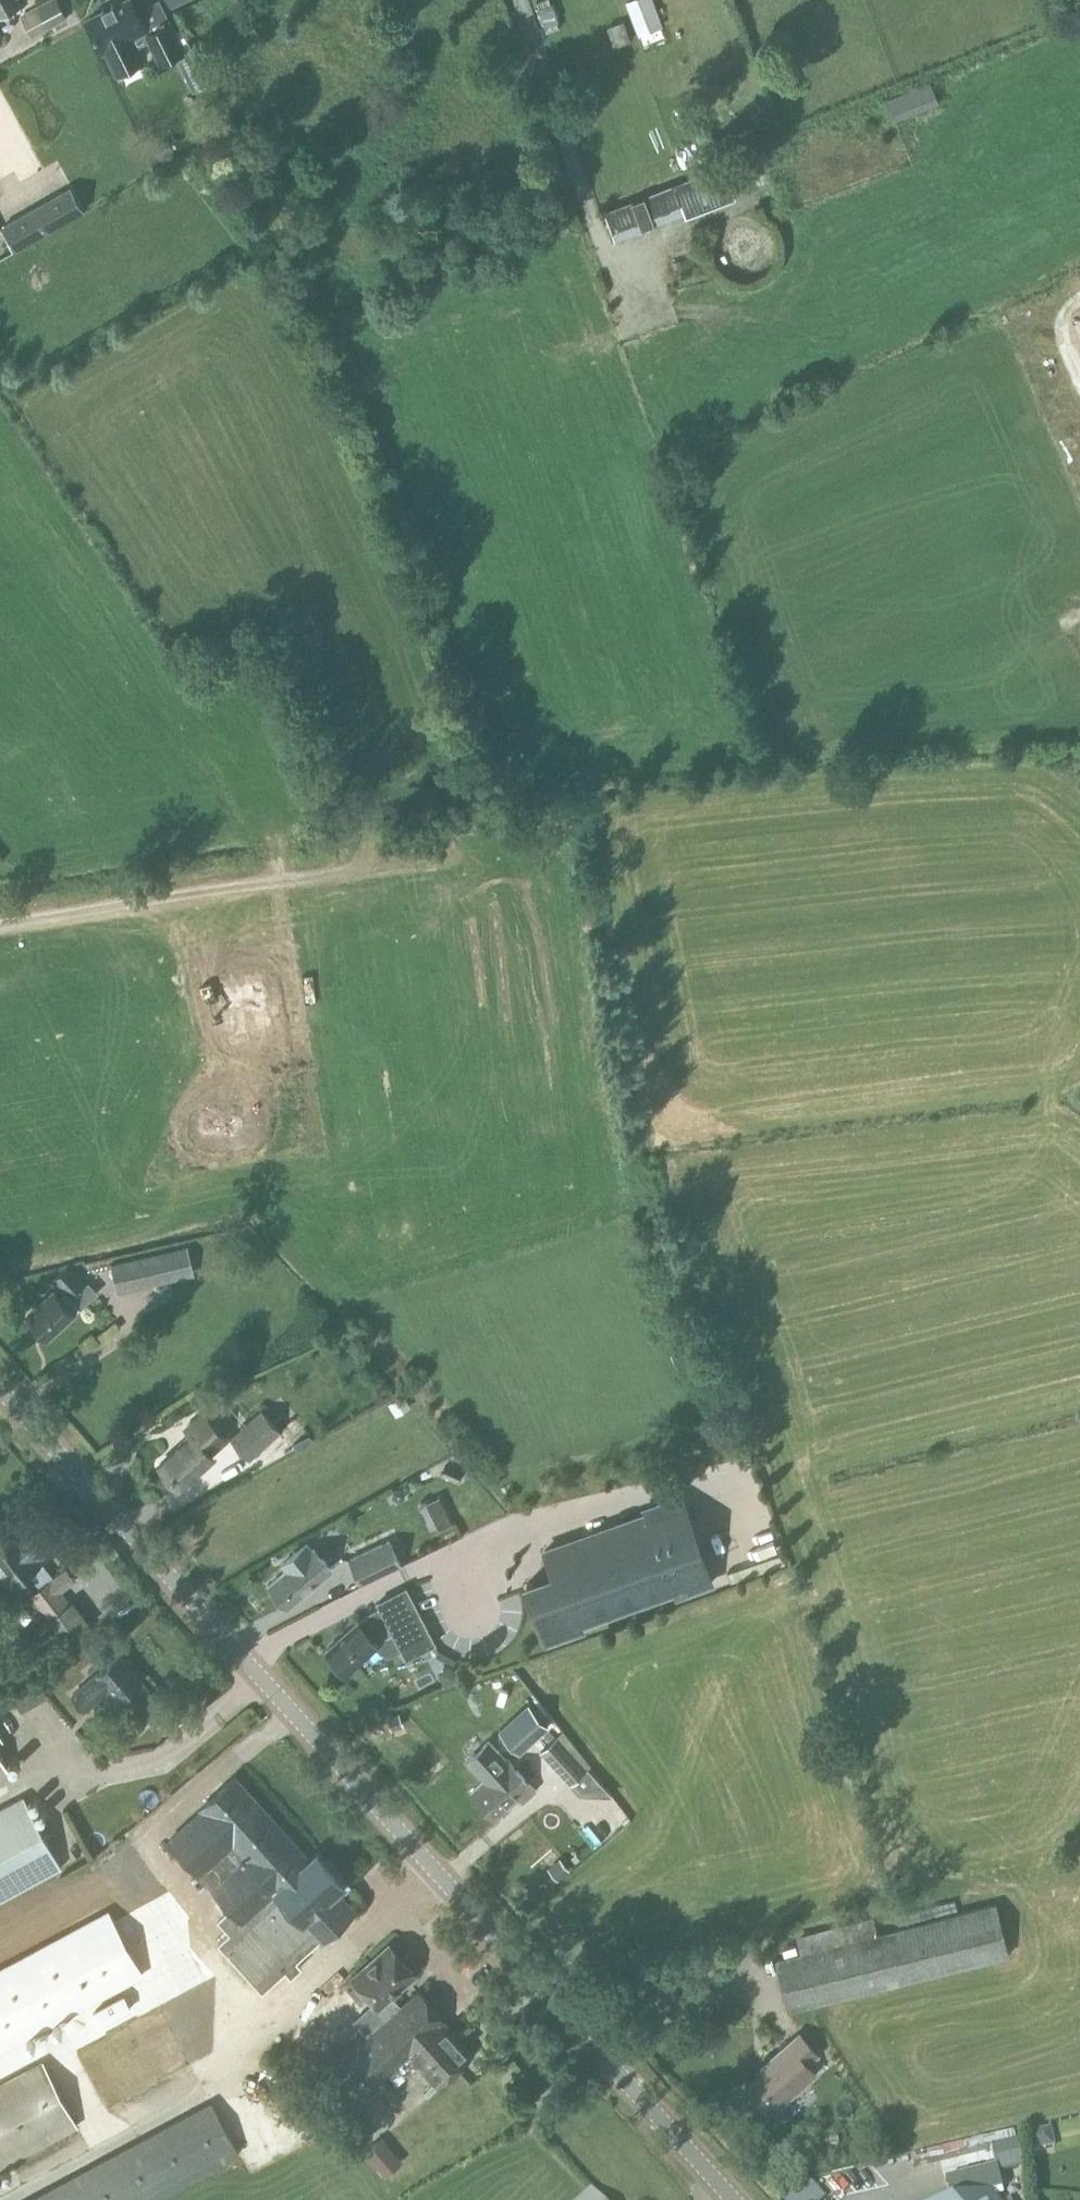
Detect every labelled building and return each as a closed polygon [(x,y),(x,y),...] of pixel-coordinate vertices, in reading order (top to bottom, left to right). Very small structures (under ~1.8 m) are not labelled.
[(22,5),(20,0),(0,0),(0,16),(22,5)] [(21,14),(33,36),(68,17),(58,0),(46,0),(21,14)] [(87,19),(102,50),(106,49),(117,72),(142,60),(136,47),(149,40),(146,34),(147,33),(131,0),(126,0),(114,6),(113,3),(111,4),(113,7),(105,10),(104,8),(102,9),(103,11),(87,19)] [(629,2),(619,6),(625,21),(635,17),(637,21),(656,14),(651,0),(629,0),(629,2)] [(147,33),(146,34),(149,40),(161,63),(184,52),(169,22),(147,33)] [(927,80),(928,81),(886,98),(894,120),(939,102),(930,79),(927,80)] [(6,159),(8,174),(39,169),(37,154),(6,159)] [(677,183),(688,215),(736,197),(723,165),(677,183)] [(685,216),(688,215),(677,183),(604,212),(615,240),(684,213),(685,216)] [(70,186),(16,217),(31,241),(85,210),(70,186)] [(761,214),(772,208),(762,190),(751,197),(761,214)] [(17,238),(0,201),(0,246),(17,238)] [(723,228),(721,236),(747,243),(749,234),(723,228)] [(1026,649),(1020,664),(1033,670),(1039,654),(1026,649)] [(190,1247),(180,1249),(113,1265),(120,1293),(197,1276),(190,1247)] [(86,1283),(68,1265),(53,1278),(71,1297),(86,1283)] [(79,1307),(66,1293),(60,1297),(55,1291),(28,1315),(47,1336),(79,1307)] [(162,1464),(159,1467),(165,1474),(168,1471),(180,1484),(206,1461),(205,1460),(212,1454),(209,1450),(229,1432),(227,1430),(235,1422),(218,1403),(210,1410),(203,1402),(180,1423),(194,1438),(189,1442),(186,1438),(161,1463),(162,1464)] [(261,1408),(230,1437),(250,1459),(281,1430),(261,1408)] [(528,1586),(526,1587),(543,1633),(545,1632),(548,1641),(583,1628),(581,1622),(674,1589),(677,1595),(712,1582),(685,1507),(650,1519),(647,1513),(545,1550),(545,1551),(559,1546),(568,1570),(533,1583),(533,1581),(527,1583),(528,1586)] [(29,1593),(66,1644),(92,1624),(73,1600),(70,1602),(62,1591),(77,1579),(67,1566),(55,1575),(52,1572),(62,1564),(52,1551),(57,1548),(36,1522),(19,1535),(13,1527),(0,1537),(0,1570),(15,1589),(32,1575),(40,1585),(29,1593)] [(389,1541),(350,1560),(362,1584),(401,1564),(389,1541)] [(287,1569),(269,1584),(288,1605),(332,1569),(314,1547),(312,1549),(307,1543),(282,1563),(287,1569)] [(747,1565),(769,1558),(766,1547),(744,1554),(747,1565)] [(381,1606),(393,1633),(394,1632),(407,1657),(435,1643),(406,1588),(378,1602),(380,1606),(381,1606)] [(384,1636),(393,1633),(381,1606),(380,1606),(371,1611),(358,1621),(357,1621),(327,1649),(337,1660),(337,1664),(342,1669),(346,1669),(347,1671),(378,1643),(378,1642),(384,1636)] [(86,1709),(112,1686),(118,1694),(113,1699),(133,1721),(152,1705),(158,1700),(138,1677),(141,1675),(134,1666),(132,1668),(119,1654),(99,1671),(73,1694),(86,1709)] [(513,1669),(508,1673),(514,1681),(519,1677),(513,1669)] [(528,1704),(500,1729),(521,1752),(549,1726),(528,1704)] [(558,1735),(541,1751),(571,1784),(577,1778),(588,1768),(558,1735)] [(489,1740),(467,1760),(485,1779),(471,1792),(494,1817),(522,1792),(527,1797),(536,1789),(508,1758),(507,1759),(489,1740)] [(203,1809),(170,1839),(210,1883),(231,1907),(223,1914),(234,1927),(219,1942),(262,1991),(321,1939),(321,1940),(355,1910),(337,1889),(345,1882),(317,1851),(309,1859),(234,1777),(201,1807),(203,1809)] [(0,1827),(0,1917),(54,1893),(20,1818),(0,1827)] [(548,1867),(559,1880),(570,1870),(560,1858),(548,1867)] [(796,1936),(800,1951),(775,1958),(788,2011),(1010,1955),(996,1902),(877,1932),(873,1916),(796,1936)] [(0,1969),(0,2051),(135,1979),(143,1975),(129,1949),(108,1911),(0,1969)] [(414,1973),(389,1945),(354,1976),(355,1977),(346,1985),(361,2001),(370,1993),(376,2000),(353,2019),(368,2036),(348,2053),(376,2083),(409,2053),(437,2083),(473,2051),(445,2021),(446,2020),(418,1990),(402,2005),(391,1994),(414,1973)] [(103,2024),(131,2008),(124,1995),(96,2011),(103,2024)] [(767,2068),(747,2086),(771,2112),(815,2072),(807,2063),(817,2054),(799,2033),(764,2064),(767,2068)] [(0,2085),(0,2167),(76,2126),(42,2062),(0,2085)] [(488,2072),(339,2160),(361,2198),(511,2110),(488,2072)] [(211,2100),(27,2199),(153,2199),(240,2153),(211,2100)] [(976,2171),(977,2179),(1003,2175),(1000,2157),(936,2166),(937,2176),(976,2171)] [(576,2199),(602,2199),(590,2187),(576,2199)]
